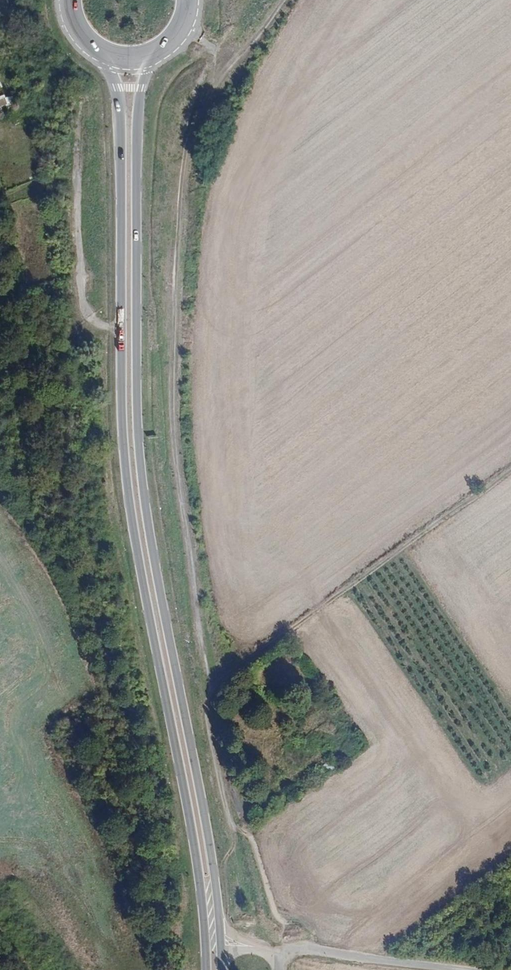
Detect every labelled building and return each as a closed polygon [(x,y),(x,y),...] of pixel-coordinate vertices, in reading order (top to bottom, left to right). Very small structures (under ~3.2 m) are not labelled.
[(4,96),(0,97),(0,115),(10,111),(4,96)]
